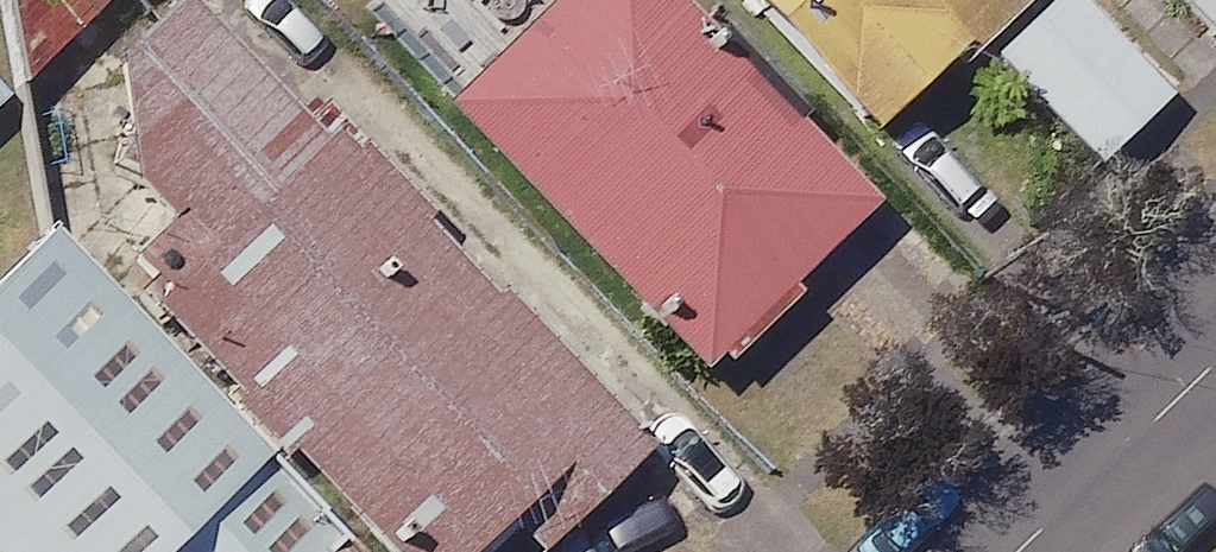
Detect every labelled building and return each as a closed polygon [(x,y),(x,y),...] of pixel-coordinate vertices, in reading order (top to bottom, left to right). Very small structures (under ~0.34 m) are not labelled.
[(675,0),(562,0),(450,102),(699,374),(873,215),(675,0)] [(873,135),(1015,0),(745,0),(873,135)] [(1081,0),(1049,0),(988,59),(1094,168),(1171,93),(1081,0)] [(1215,42),(1215,0),(1174,0),(1215,42)] [(186,8),(68,119),(199,255),(155,296),(400,551),(531,551),(623,465),(186,8)] [(27,91),(0,66),(0,121),(27,91)] [(0,243),(0,551),(156,551),(173,536),(188,551),(368,551),(38,207),(0,243)]
